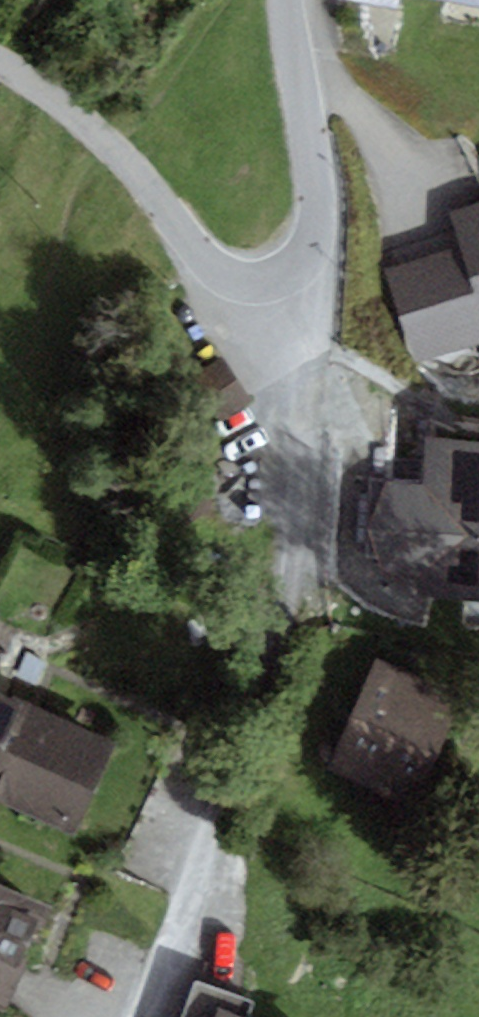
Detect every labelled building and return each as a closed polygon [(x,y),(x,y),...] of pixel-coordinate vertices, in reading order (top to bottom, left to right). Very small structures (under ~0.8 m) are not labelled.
[(449,210),(460,249),(478,311),(478,202),(449,210)] [(478,346),(478,311),(460,249),(384,271),(412,366),(478,346)] [(426,437),(423,483),(389,484),(366,522),(395,594),(418,598),(478,600),(478,439),(426,437)] [(419,799),(459,691),(377,661),(337,770),(419,799)] [(20,701),(25,689),(1,678),(0,668),(0,746),(20,701)] [(20,701),(0,746),(0,801),(76,835),(116,743),(20,701)] [(0,885),(0,1006),(9,1010),(53,908),(0,885)] [(198,979),(183,1016),(217,1016),(220,1009),(241,1016),(249,1016),(255,1001),(198,979)] [(220,1009),(217,1016),(241,1016),(220,1009)]
